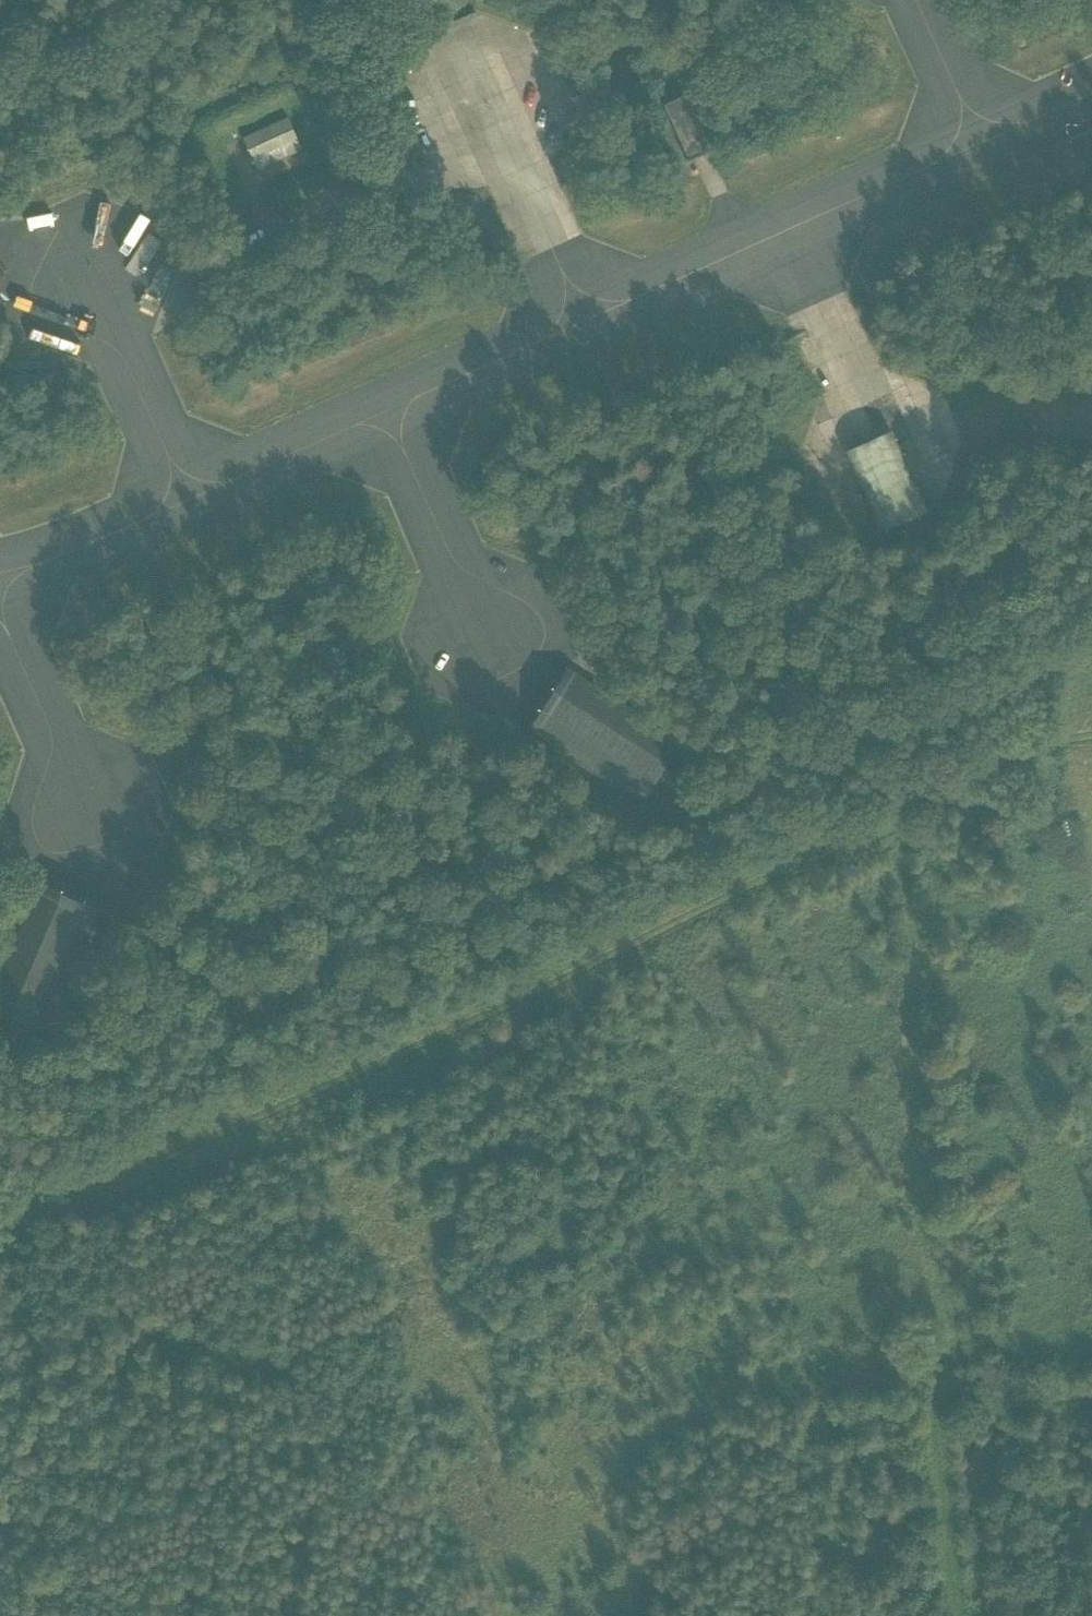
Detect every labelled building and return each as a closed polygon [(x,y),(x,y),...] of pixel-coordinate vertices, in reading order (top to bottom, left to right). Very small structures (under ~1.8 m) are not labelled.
[(688,162),(710,152),(714,150),(713,147),(711,146),(687,94),(664,104),(688,157),(687,159),(688,162)] [(303,149),(289,118),(244,137),(257,169),(303,149)] [(846,451),(883,531),(927,511),(891,431),(846,451)] [(613,696),(569,667),(527,732),(542,741),(640,806),(641,804),(652,787),(665,796),(682,768),(670,760),(682,742),(613,696)] [(30,898),(0,968),(0,1013),(3,1015),(0,1022),(0,1030),(28,1042),(34,1028),(54,1037),(108,913),(37,882),(30,898)]
